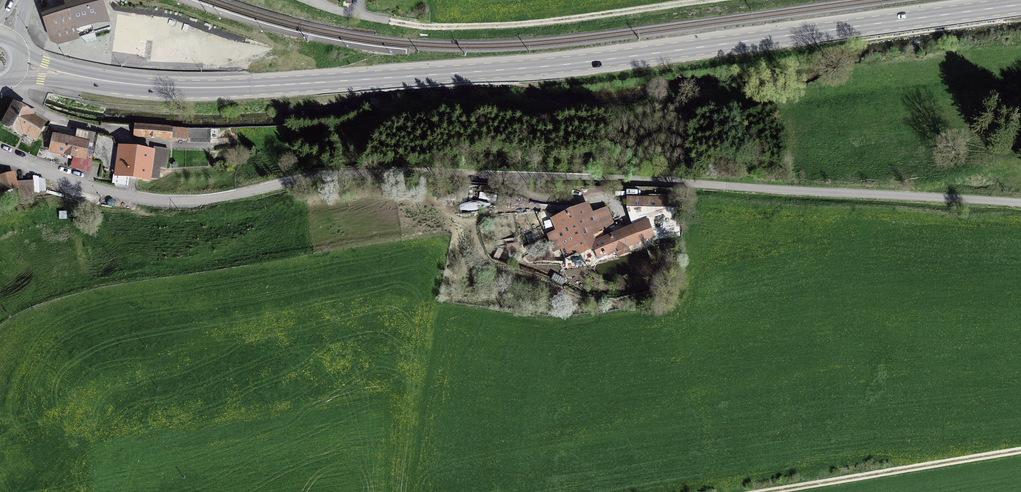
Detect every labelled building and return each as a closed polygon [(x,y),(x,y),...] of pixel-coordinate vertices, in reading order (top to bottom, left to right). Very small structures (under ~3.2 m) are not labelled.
[(108,17),(102,0),(66,0),(68,4),(75,24),(96,18),(108,17)] [(76,29),(75,24),(68,4),(50,11),(55,27),(48,29),(51,37),(76,29)] [(36,139),(43,126),(31,118),(32,115),(15,105),(3,125),(25,138),(27,135),(36,139)] [(188,129),(135,125),(134,136),(187,140),(188,129)] [(98,134),(76,130),(74,141),(54,136),(51,151),(79,157),(76,168),(89,171),(90,167),(98,134)] [(98,134),(90,167),(117,173),(120,148),(118,148),(113,138),(98,134)] [(117,173),(115,186),(128,188),(129,177),(149,180),(150,178),(158,179),(159,168),(165,169),(168,149),(154,147),(153,153),(120,148),(117,173)] [(0,177),(0,183),(2,192),(18,188),(14,173),(0,177)] [(33,195),(33,183),(19,183),(19,196),(33,195)] [(634,227),(647,238),(653,237),(653,240),(679,236),(679,225),(678,220),(678,198),(628,197),(628,209),(628,210),(632,210),(633,220),(631,220),(634,227)] [(629,251),(627,246),(647,238),(634,227),(603,240),(600,232),(614,226),(609,214),(601,218),(598,213),(593,215),(588,205),(553,221),(556,231),(548,235),(555,251),(562,248),(566,258),(595,246),(599,257),(616,250),(618,256),(629,251)] [(518,244),(508,245),(508,253),(519,251),(518,244)]
